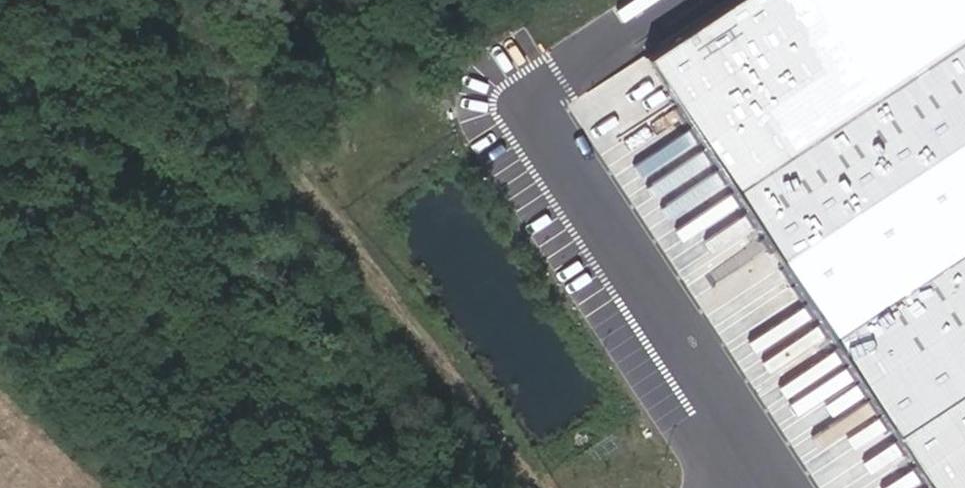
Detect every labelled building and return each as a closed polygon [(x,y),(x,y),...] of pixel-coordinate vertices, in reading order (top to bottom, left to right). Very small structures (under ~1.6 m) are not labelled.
[(641,54),(927,487),(964,487),(964,0),(724,0),(641,54)]
